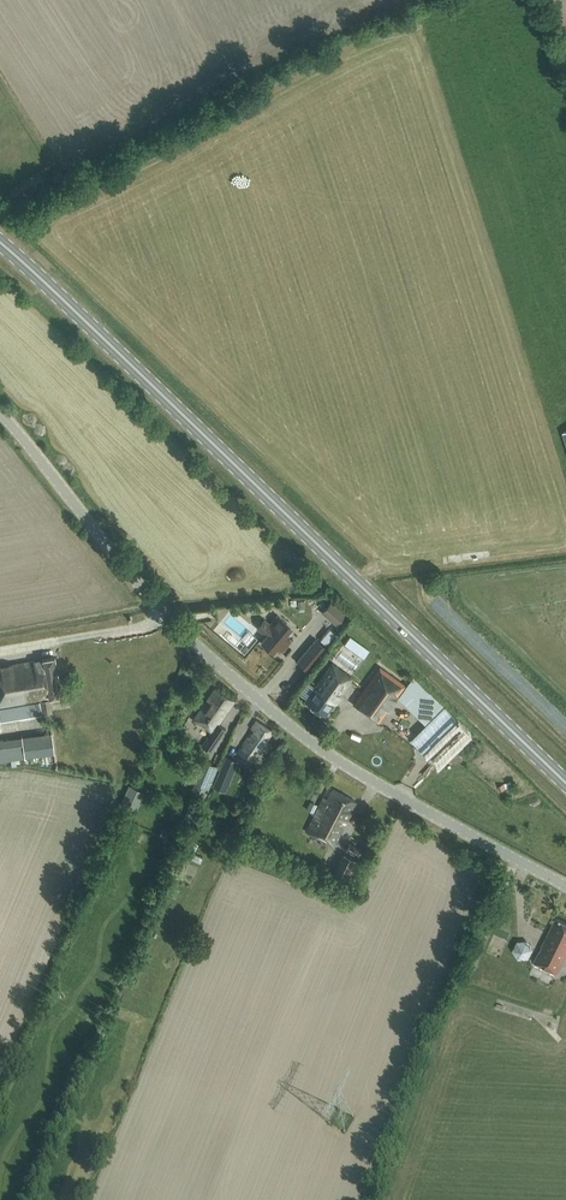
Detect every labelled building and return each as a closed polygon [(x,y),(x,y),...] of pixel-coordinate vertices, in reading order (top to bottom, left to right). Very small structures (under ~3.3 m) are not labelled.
[(345,615),(332,603),(322,613),(336,626),(345,615)] [(256,627),(266,635),(261,641),(273,651),(276,647),(282,652),(291,641),(282,634),(289,625),(277,615),(269,624),(264,619),(256,627)] [(353,635),(344,649),(359,658),(367,644),(353,635)] [(315,638),(297,660),(308,669),(326,647),(315,638)] [(39,699),(45,697),(61,694),(54,656),(42,658),(42,657),(0,666),(0,705),(39,699)] [(325,715),(352,677),(332,662),(304,700),(325,715)] [(353,703),(378,721),(405,684),(380,666),(353,703)] [(287,684),(295,677),(291,672),(283,680),(287,684)] [(445,705),(414,674),(398,696),(426,725),(445,705)] [(215,687),(193,718),(211,731),(206,738),(215,745),(226,729),(217,723),(233,700),(215,687)] [(0,708),(0,721),(53,711),(51,698),(0,708)] [(250,732),(241,747),(237,752),(250,761),(272,730),(256,719),(250,727),(253,729),(251,732),(250,732)] [(51,731),(21,735),(24,757),(29,756),(49,753),(54,753),(53,745),(51,731)] [(21,735),(0,738),(0,760),(24,757),(21,735)] [(223,790),(236,760),(225,756),(213,786),(223,790)] [(204,796),(208,786),(209,787),(218,764),(200,757),(191,779),(195,781),(191,791),(204,796)] [(139,790),(130,786),(130,787),(120,809),(125,811),(129,813),(139,790)] [(333,844),(355,800),(331,788),(326,798),(323,796),(306,831),(333,844)] [(309,801),(305,808),(313,812),(316,805),(309,801)] [(205,850),(199,846),(204,837),(195,832),(186,848),(201,857),(205,850)] [(349,843),(345,850),(356,856),(360,849),(349,843)] [(347,883),(358,861),(342,853),(331,875),(347,883)] [(524,871),(510,878),(515,887),(529,880),(524,871)] [(532,962),(554,973),(565,951),(565,923),(555,918),(532,962)] [(517,954),(532,954),(533,934),(518,934),(517,954)] [(100,1028),(110,1031),(113,1017),(104,1015),(100,1028)]
